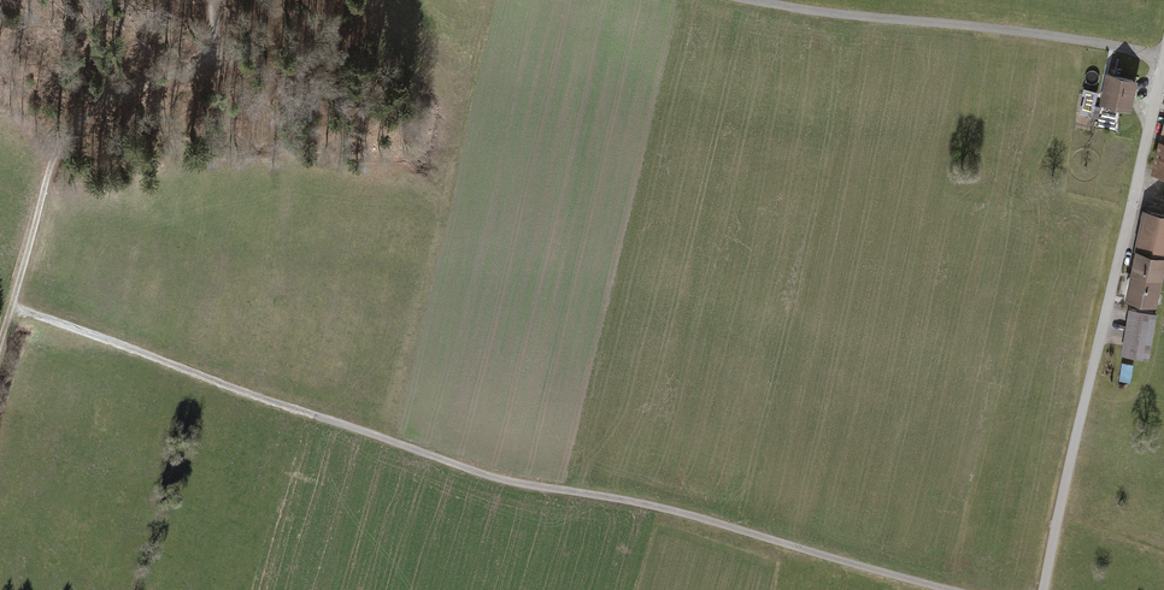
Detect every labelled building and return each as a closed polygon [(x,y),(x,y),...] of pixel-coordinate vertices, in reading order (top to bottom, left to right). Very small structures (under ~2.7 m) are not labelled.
[(1099,105),(1131,112),(1138,81),(1106,74),(1099,105)] [(1090,105),(1083,103),(1080,115),(1087,116),(1090,105)] [(1151,174),(1163,178),(1163,125),(1151,174)] [(1124,297),(1155,304),(1163,264),(1163,212),(1143,208),(1124,297)] [(1156,312),(1128,307),(1120,354),(1147,359),(1156,312)] [(1134,363),(1122,361),(1119,379),(1130,381),(1134,363)]
